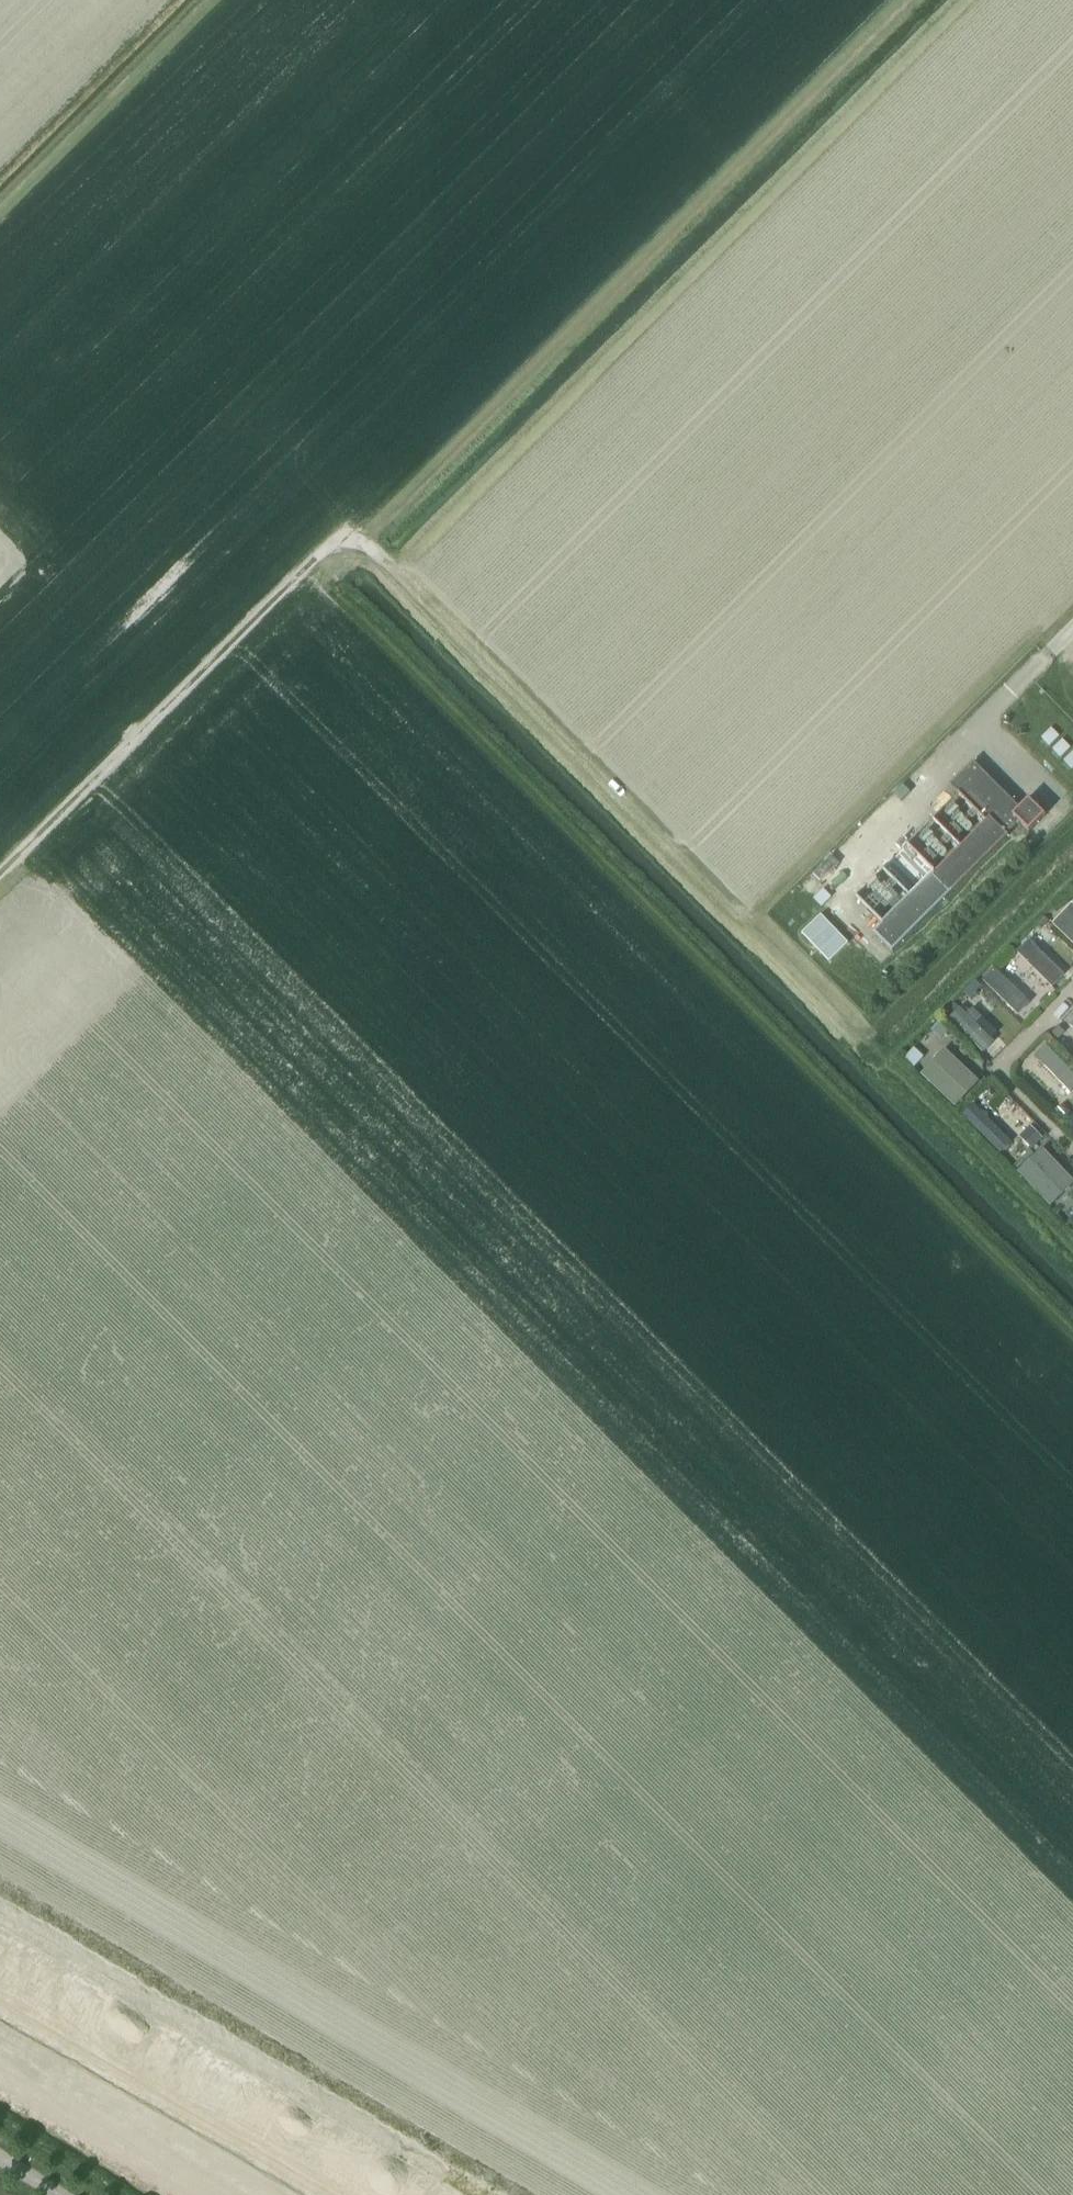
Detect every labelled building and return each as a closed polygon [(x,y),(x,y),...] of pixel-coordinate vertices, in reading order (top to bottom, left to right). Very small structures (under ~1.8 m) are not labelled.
[(893,952),(950,894),(1021,822),(1029,831),(1045,814),(1029,799),(1021,807),(974,761),(950,785),(986,821),(875,934),(893,952)] [(1054,923),(1072,942),(1072,922),(1064,914),(1054,923)] [(1062,977),(1029,943),(1019,952),(1053,986),(1062,977)] [(1030,1003),(995,969),(983,980),(1019,1015),(1030,1003)] [(961,1007),(950,1018),(984,1053),(995,1042),(961,1007)] [(1035,1055),(1072,1093),(1072,1092),(1072,1072),(1046,1044),(1035,1055)] [(945,1049),(922,1075),(956,1106),(979,1080),(945,1049)] [(963,1114),(1001,1153),(1012,1142),(974,1103),(963,1114)] [(1018,1171),(1051,1206),(1072,1185),(1072,1180),(1043,1148),(1018,1171)]
